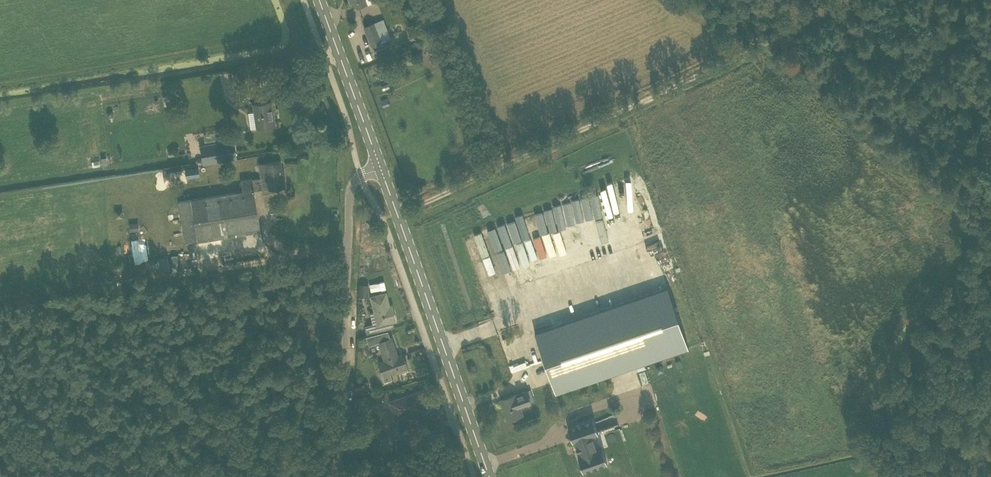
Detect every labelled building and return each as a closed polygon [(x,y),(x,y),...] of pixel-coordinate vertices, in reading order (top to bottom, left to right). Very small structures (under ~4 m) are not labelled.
[(371,45),(381,42),(382,41),(375,22),(364,26),(371,45)] [(415,31),(411,33),(409,36),(410,40),(414,42),(417,41),(419,37),(418,33),(415,31)] [(380,60),(394,53),(390,44),(376,51),(380,60)] [(258,127),(275,125),(271,100),(254,103),(258,127)] [(203,163),(237,158),(234,139),(200,144),(203,163)] [(284,177),(281,160),(258,164),(261,178),(241,181),(243,192),(179,202),(185,242),(198,240),(198,241),(261,231),(254,191),(270,188),(287,186),(285,177),(284,177)] [(196,182),(209,180),(208,170),(194,172),(196,182)] [(380,260),(364,265),(366,272),(374,270),(378,286),(386,284),(380,260)] [(359,285),(359,296),(368,297),(368,285),(359,285)] [(390,305),(387,291),(370,296),(374,311),(370,312),(373,323),(365,326),(367,334),(395,326),(393,321),(397,320),(393,304),(390,305)] [(643,300),(530,339),(549,397),(664,358),(683,352),(663,294),(643,300)] [(397,354),(391,337),(379,342),(385,360),(389,373),(407,367),(402,352),(397,354)] [(530,400),(526,390),(501,399),(508,419),(522,414),(519,404),(530,400)] [(427,410),(420,391),(410,394),(399,398),(390,401),(396,417),(417,410),(418,413),(427,410)] [(615,413),(596,420),(601,434),(620,427),(615,413)] [(592,415),(567,424),(572,438),(573,438),(579,453),(577,453),(582,468),(606,459),(601,445),(593,448),(588,433),(597,429),(592,415)] [(380,453),(389,450),(398,447),(393,433),(386,436),(389,444),(378,447),(380,453)]
